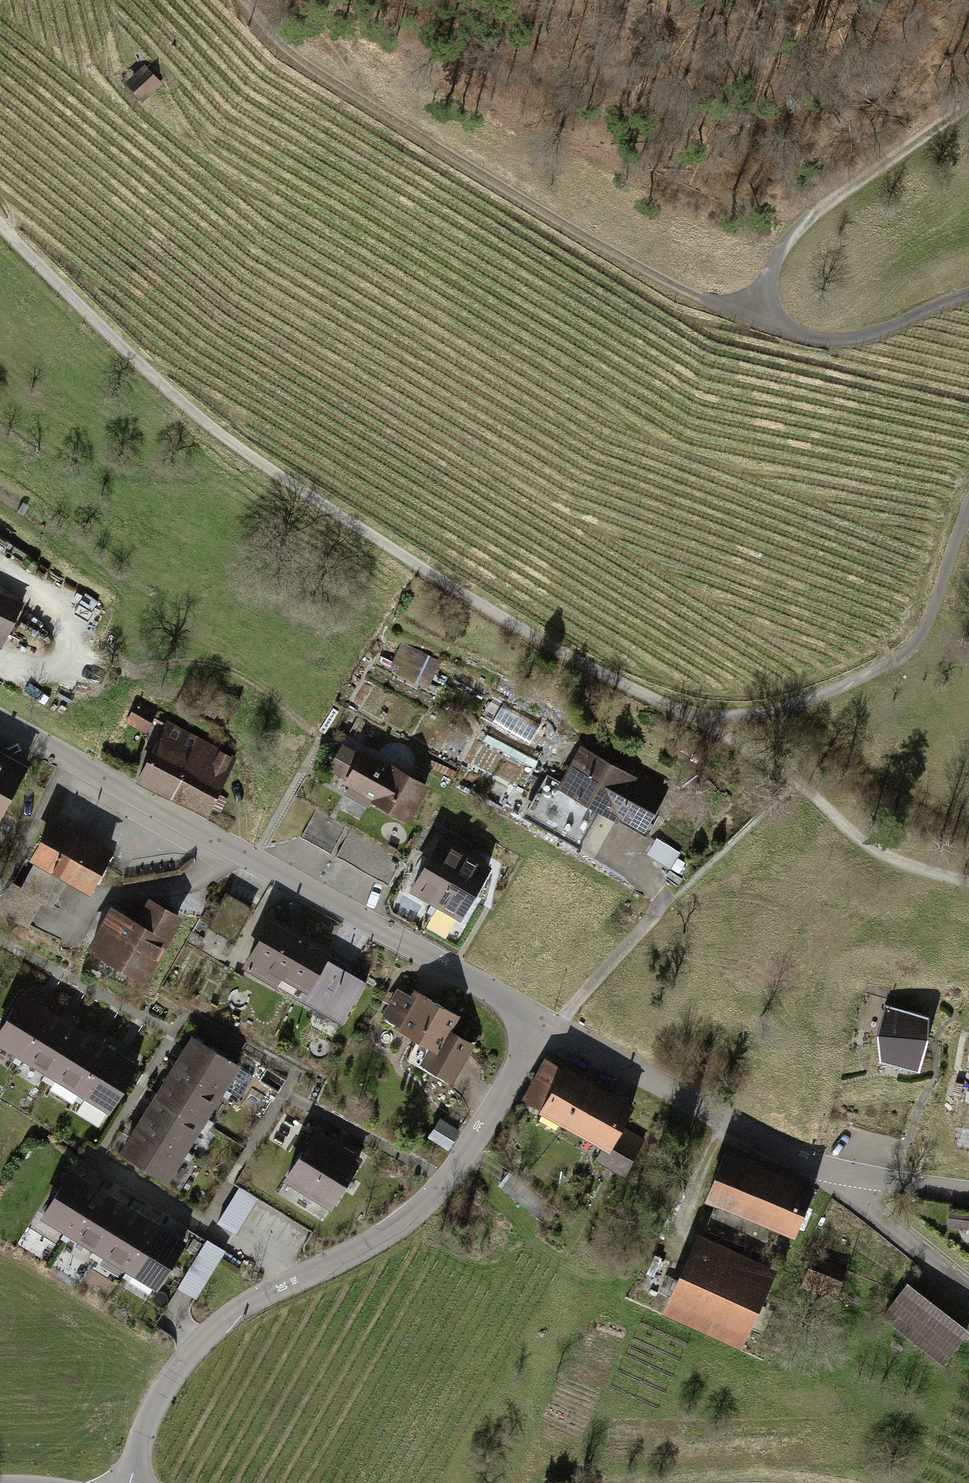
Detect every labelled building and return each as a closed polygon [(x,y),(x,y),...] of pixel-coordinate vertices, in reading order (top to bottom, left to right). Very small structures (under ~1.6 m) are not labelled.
[(145,61),(122,77),(136,98),(159,83),(145,61)] [(22,602),(0,591),(0,646),(22,602)] [(136,702),(125,712),(142,730),(153,720),(136,702)] [(236,758),(164,719),(133,776),(205,815),(236,758)] [(580,742),(555,784),(616,819),(619,814),(643,828),(662,795),(638,781),(640,777),(580,742)] [(341,774),(339,779),(406,817),(425,785),(357,746),(354,752),(340,744),(328,766),(341,774)] [(31,762),(0,745),(0,821),(31,762)] [(313,811),(298,838),(331,856),(346,828),(313,811)] [(53,819),(30,861),(34,864),(66,882),(91,896),(113,852),(53,819)] [(350,832),(335,858),(388,888),(403,862),(350,832)] [(465,916),(492,869),(439,838),(411,886),(465,916)] [(34,864),(21,888),(11,883),(0,903),(0,915),(29,929),(42,904),(52,909),(66,882),(34,864)] [(107,901),(84,941),(144,975),(181,911),(148,892),(134,916),(107,901)] [(271,912),(244,962),(274,979),(279,969),(304,982),(296,998),(344,1024),(368,980),(321,955),(327,943),(271,912)] [(890,987),(867,982),(865,991),(888,995),(890,987)] [(395,983),(377,1012),(428,1042),(417,1060),(451,1079),(473,1041),(445,1025),(455,1009),(415,986),(411,992),(395,983)] [(22,992),(0,1028),(0,1045),(110,1113),(140,1064),(22,992)] [(933,1042),(933,1019),(888,1006),(882,1037),(885,1064),(923,1073),(933,1042)] [(123,1152),(169,1180),(223,1088),(234,1094),(246,1075),(234,1068),(238,1061),(193,1034),(123,1152)] [(545,1058),(522,1100),(541,1110),(538,1115),(601,1150),(595,1160),(625,1178),(645,1140),(622,1128),(634,1106),(562,1062),(560,1067),(545,1058)] [(460,1131),(440,1118),(428,1138),(448,1151),(460,1131)] [(333,1207),(362,1157),(316,1130),(287,1180),(333,1207)] [(723,1148),(702,1194),(793,1234),(813,1188),(723,1148)] [(70,1169),(41,1217),(161,1289),(190,1241),(70,1169)] [(506,1172),(496,1184),(544,1223),(553,1211),(506,1172)] [(257,1201),(237,1188),(216,1222),(235,1234),(257,1201)] [(695,1235),(665,1306),(742,1339),(772,1267),(695,1235)] [(225,1253),(205,1239),(175,1284),(196,1297),(225,1253)] [(845,1266),(810,1254),(800,1281),(835,1294),(845,1266)] [(880,1320),(942,1365),(968,1332),(968,1331),(907,1284),(880,1320)]
